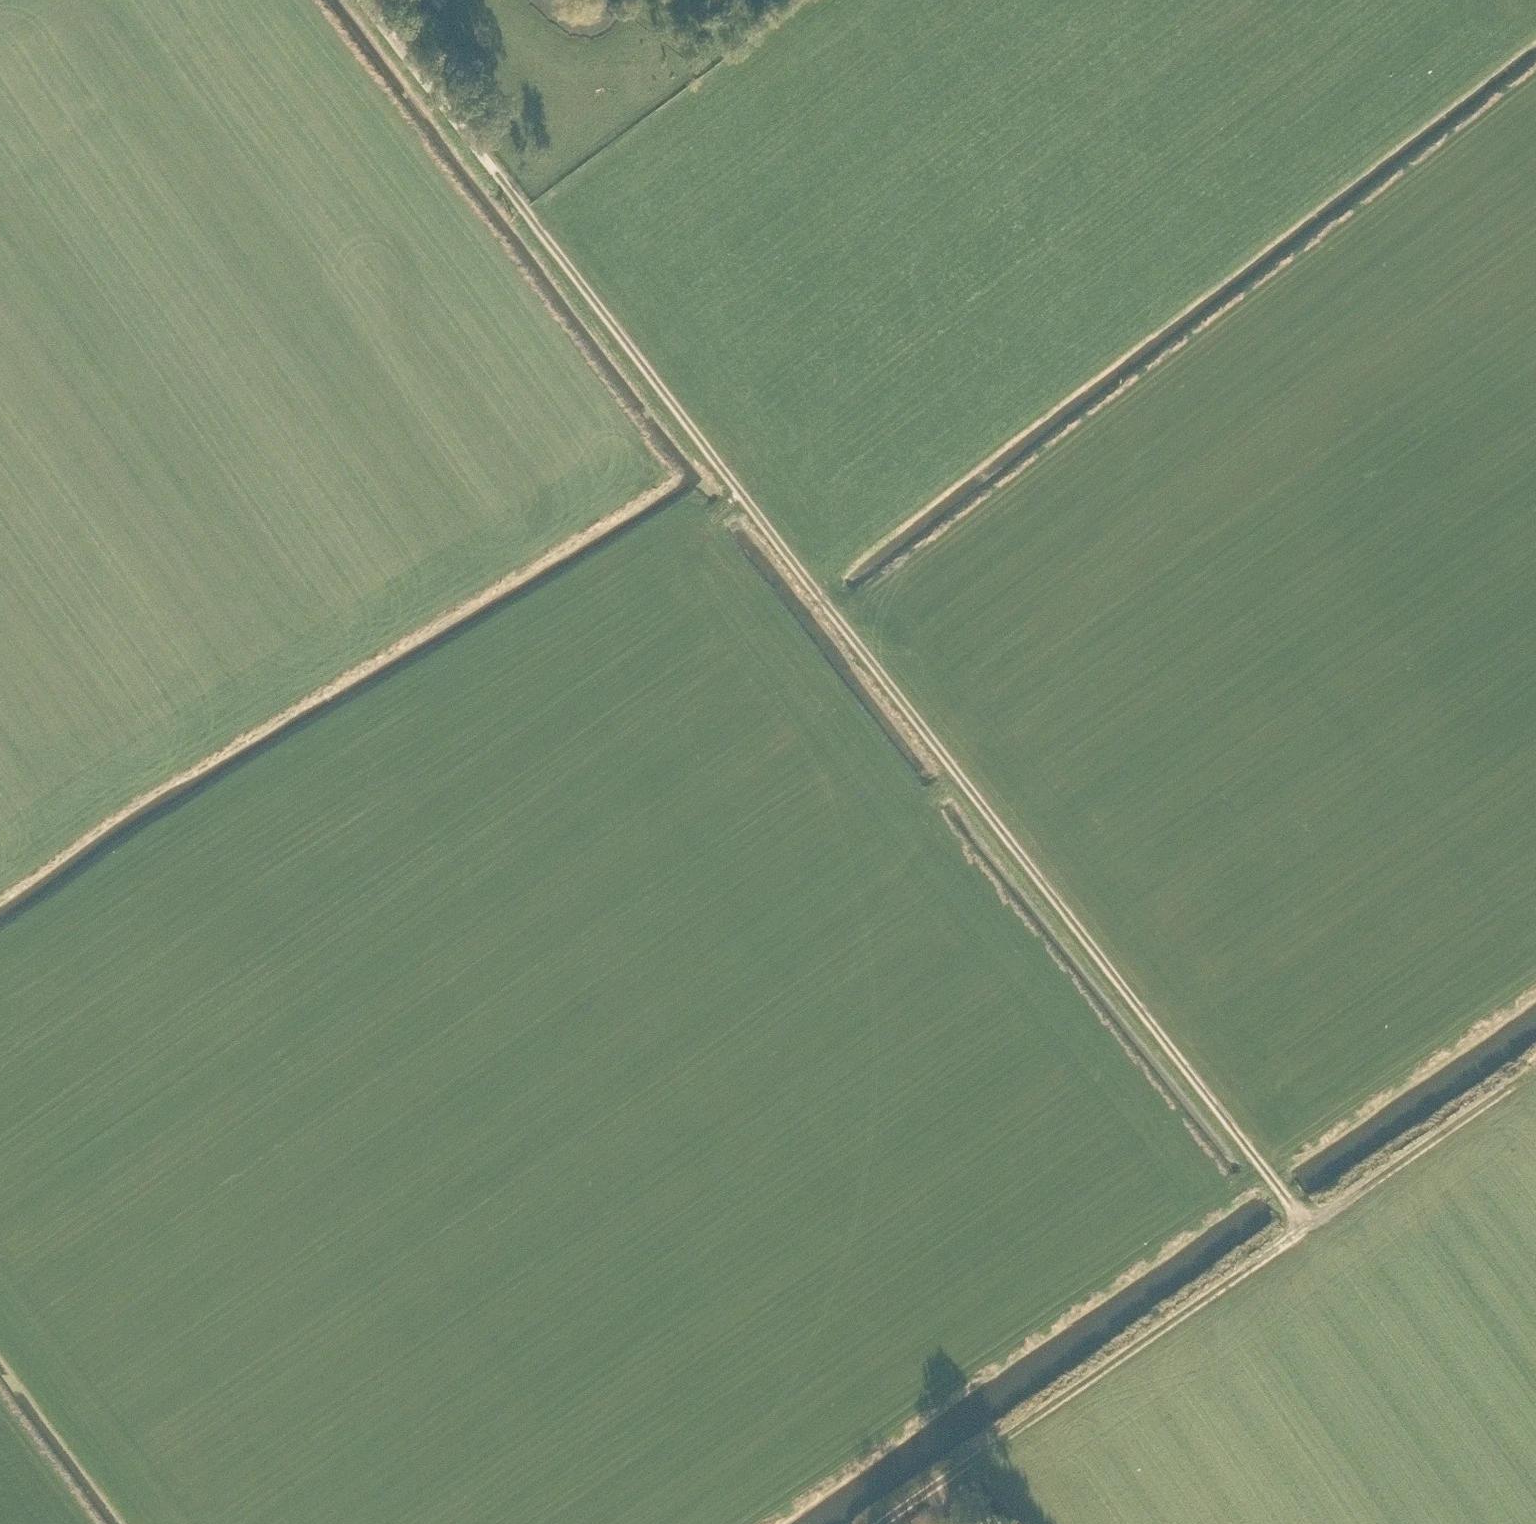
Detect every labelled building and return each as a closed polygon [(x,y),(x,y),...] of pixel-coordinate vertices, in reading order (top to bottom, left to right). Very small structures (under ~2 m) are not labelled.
[(440,0),(428,0),(428,1),(425,3),(433,13),(444,5),(440,0)]
